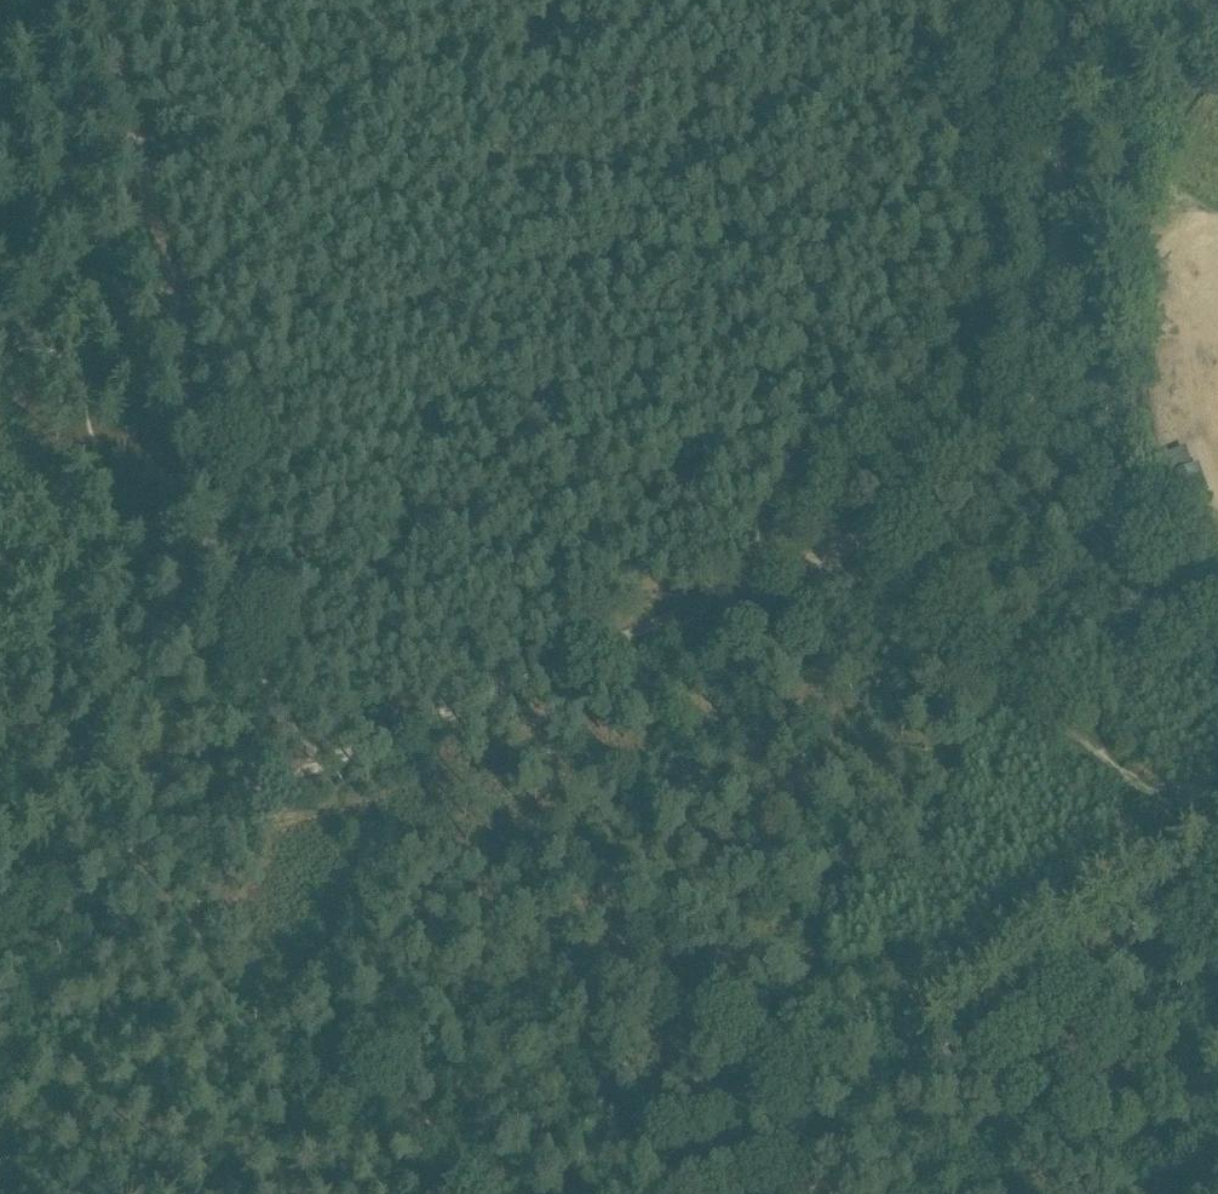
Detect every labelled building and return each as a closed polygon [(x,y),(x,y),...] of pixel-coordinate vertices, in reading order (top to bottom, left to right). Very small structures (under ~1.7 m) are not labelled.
[(1190,469),(1170,476),(1180,502),(1200,493),(1208,489),(1199,465),(1190,469)]
